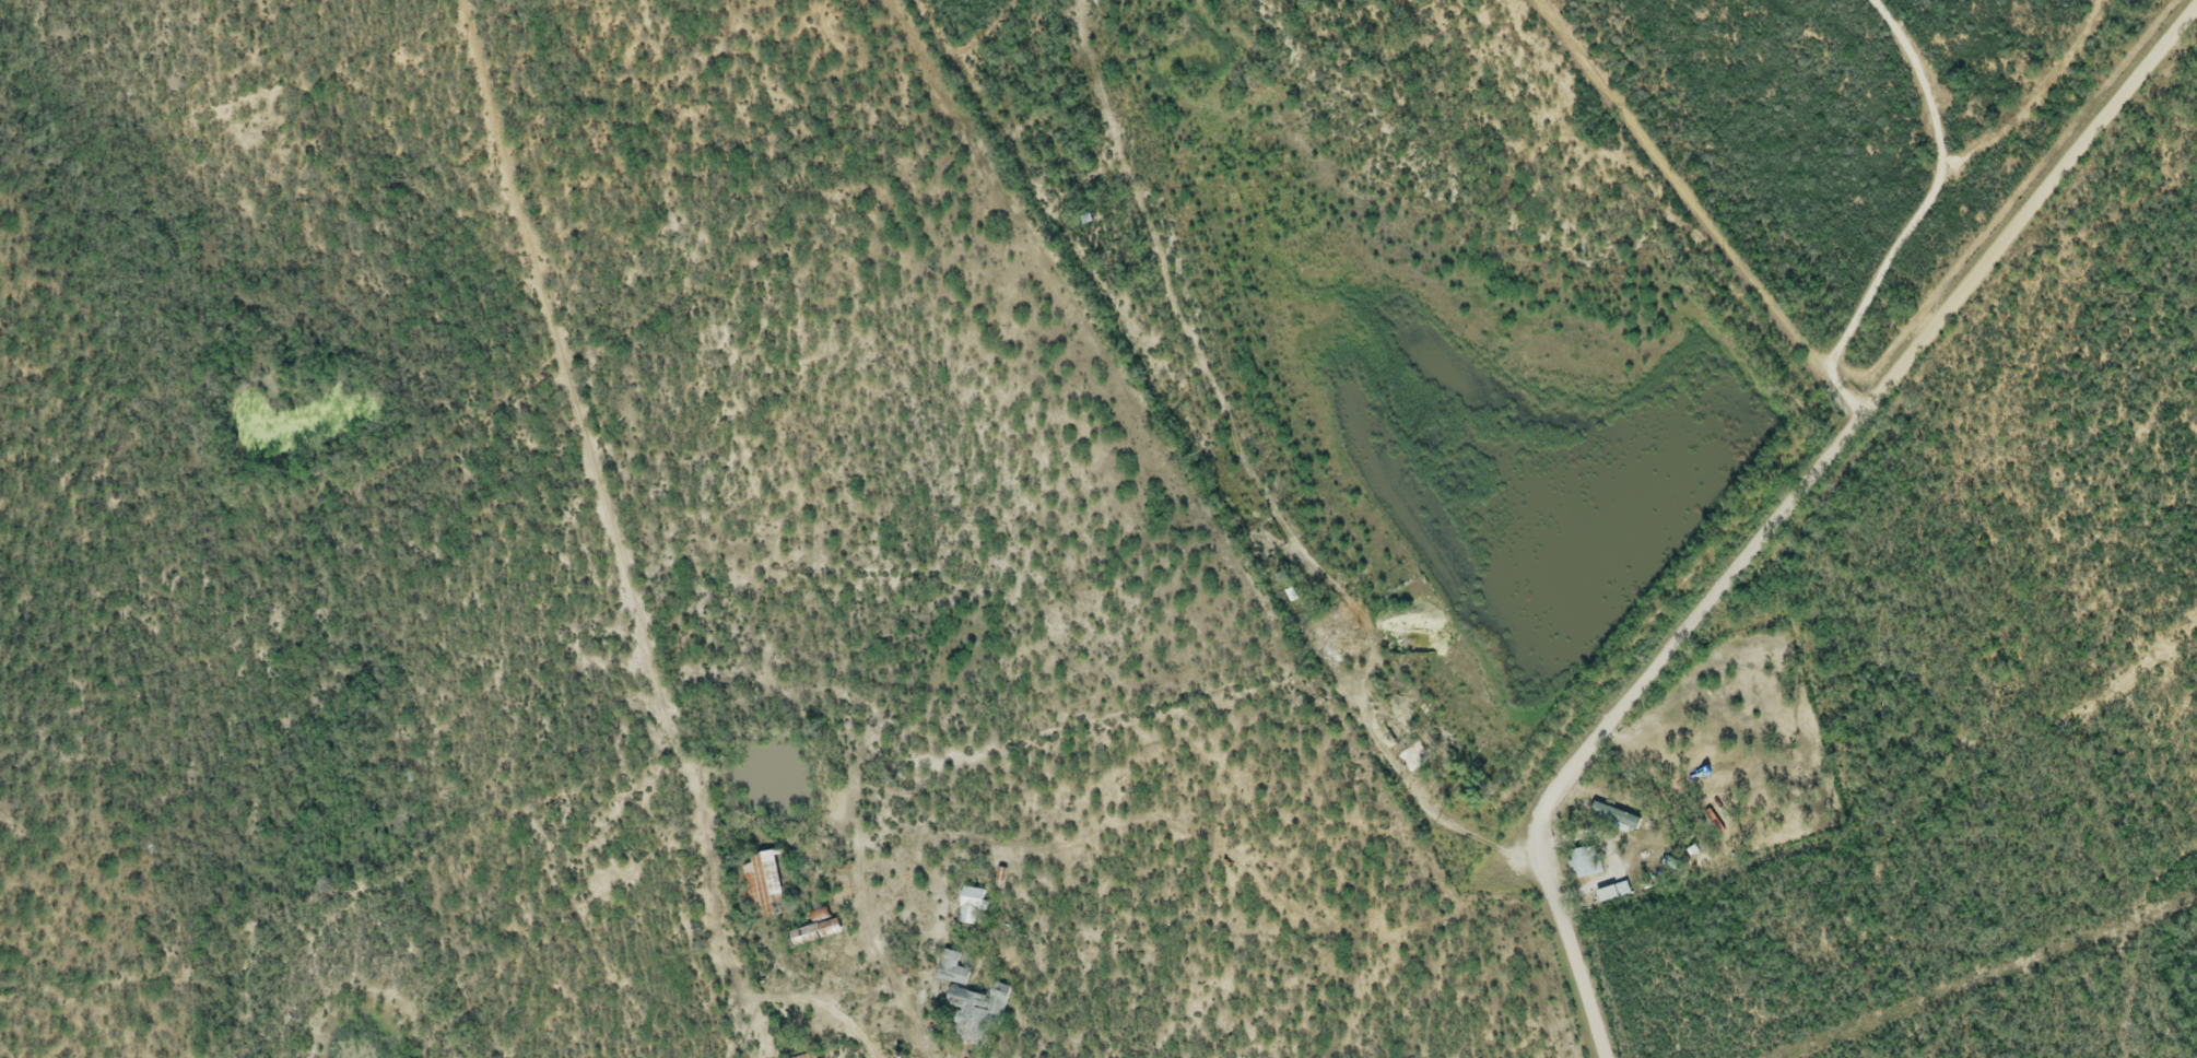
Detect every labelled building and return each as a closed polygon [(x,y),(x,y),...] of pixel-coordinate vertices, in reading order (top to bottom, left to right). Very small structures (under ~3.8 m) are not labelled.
[(1428,762),(1415,742),(1393,756),(1406,776),(1428,762)] [(1633,837),(1639,821),(1594,804),(1588,820),(1633,837)] [(1567,851),(1569,879),(1601,877),(1598,849),(1567,851)] [(751,921),(783,916),(774,854),(741,859),(751,921)] [(981,927),(981,890),(959,890),(959,927),(981,927)] [(937,980),(954,983),(959,956),(943,952),(937,980)] [(984,1000),(950,987),(945,998),(979,1011),(984,1000)]
